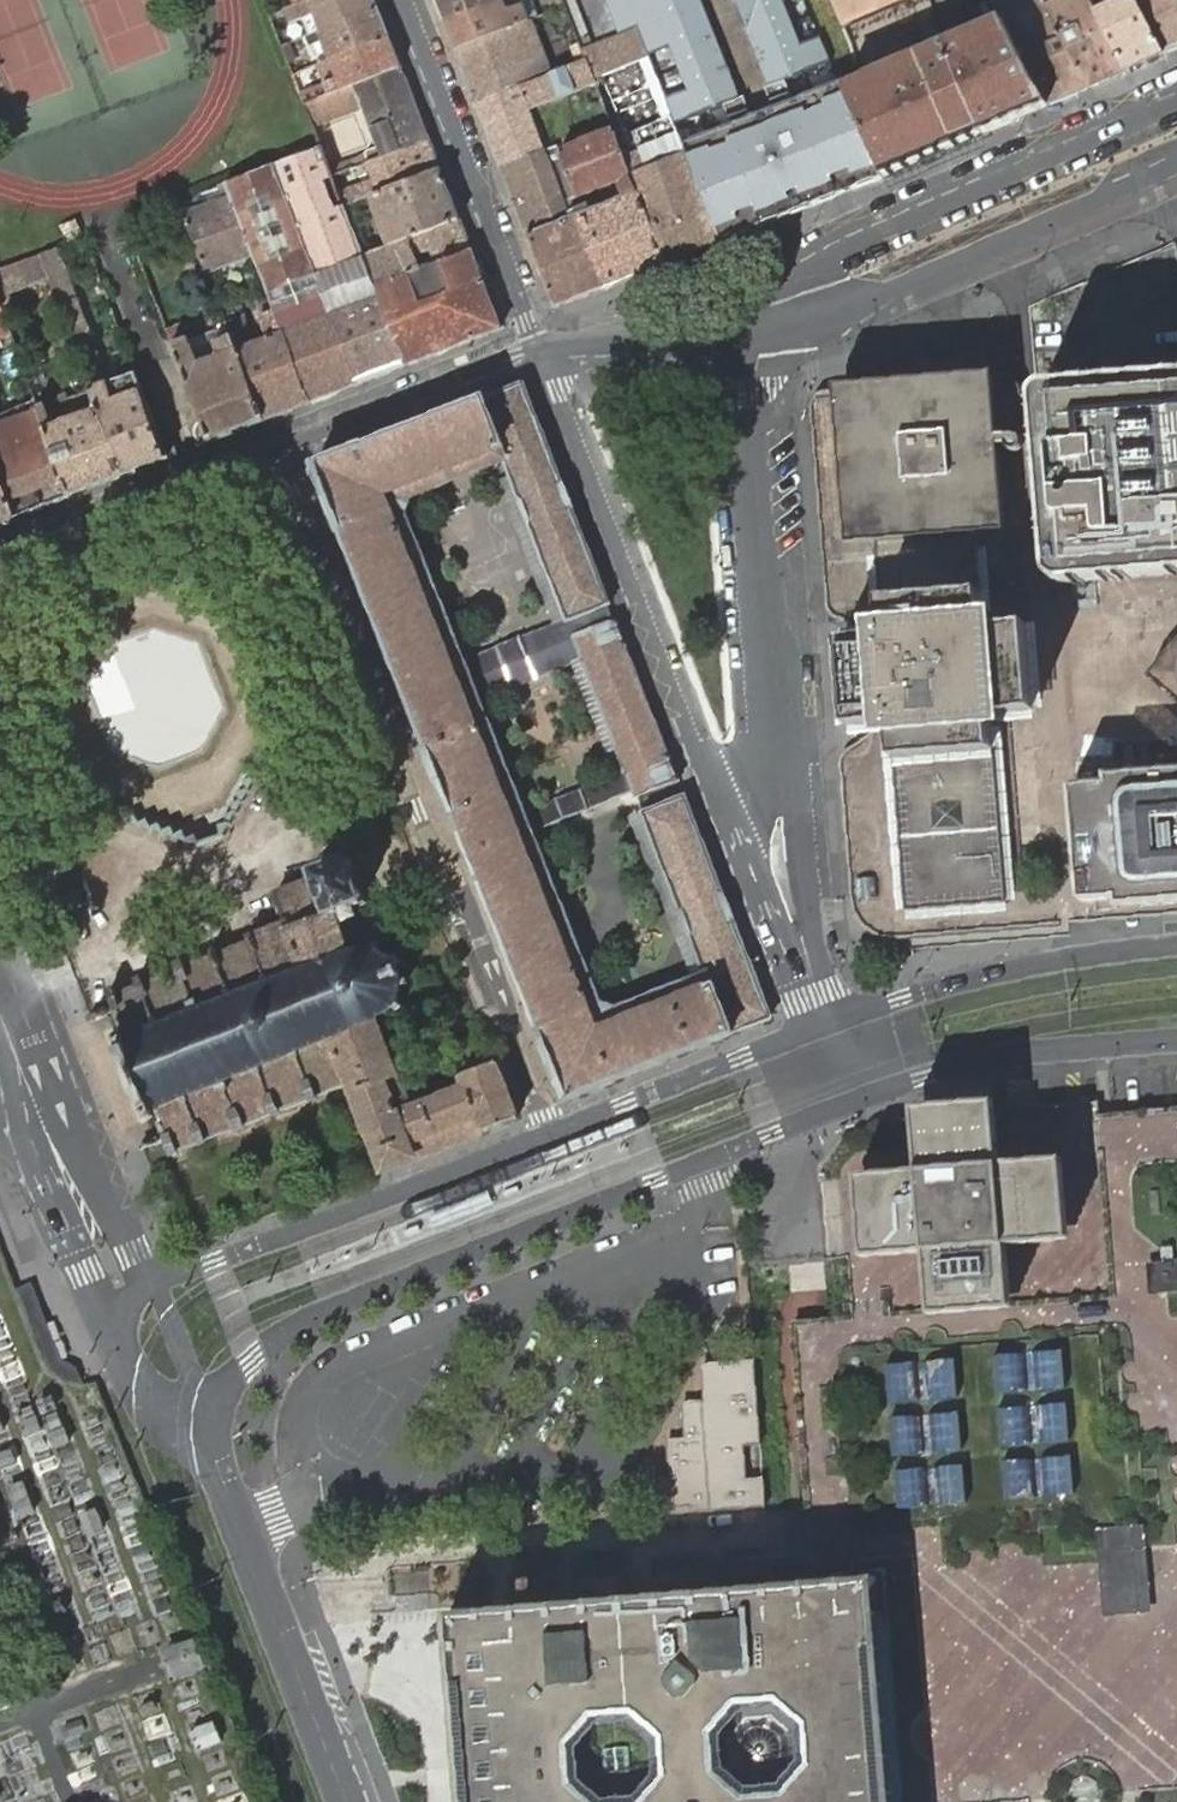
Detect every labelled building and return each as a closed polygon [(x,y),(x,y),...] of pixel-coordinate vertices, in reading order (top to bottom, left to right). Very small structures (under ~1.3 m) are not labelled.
[(285,11),(290,23),(314,14),(320,31),(377,9),(374,0),(310,0),(302,3),(285,11)] [(445,21),(499,0),(437,0),(445,21)] [(445,21),(456,49),(523,23),(528,20),(521,4),(520,0),(499,0),(445,21)] [(563,0),(550,0),(554,10),(565,6),(563,0)] [(565,6),(583,49),(584,50),(624,34),(639,28),(649,54),(653,65),(682,139),(685,147),(687,153),(691,164),(773,132),(742,55),(764,0),(563,0),(565,6)] [(773,132),(849,103),(836,75),(805,3),(804,0),(764,0),(742,55),(773,132)] [(843,24),(898,0),(833,0),(843,24)] [(996,3),(1000,11),(1004,19),(1013,37),(1030,70),(1049,104),(1088,88),(1052,20),(1042,0),(997,0),(996,3)] [(1091,0),(1059,0),(1055,2),(1054,0),(1042,0),(1052,20),(1088,88),(1126,71),(1107,34),(1094,6),(1091,0)] [(1094,6),(1107,34),(1126,71),(1164,54),(1153,35),(1135,0),(1108,0),(1094,6)] [(1153,35),(1164,54),(1176,49),(1176,0),(1135,0),(1153,35)] [(320,31),(306,37),(309,47),(324,41),(329,53),(319,57),(322,63),(332,60),(388,38),(377,9),(320,31)] [(950,42),(983,134),(1049,104),(1030,70),(1013,37),(1004,19),(950,42)] [(523,23),(456,49),(477,103),(519,86),(553,73),(549,64),(546,65),(540,50),(526,55),(518,36),(527,32),(523,23)] [(624,34),(584,50),(587,59),(592,75),(594,82),(596,86),(605,82),(601,72),(641,57),(644,67),(653,65),(649,54),(639,28),(624,34)] [(532,30),(527,32),(518,36),(526,55),(540,50),(532,30)] [(323,85),(299,94),(303,104),(320,97),(336,91),(340,90),(346,87),(400,66),(388,38),(332,60),(322,63),(315,66),(323,85)] [(983,134),(950,42),(864,80),(843,89),(849,103),(879,178),(983,134)] [(584,50),(583,49),(555,59),(559,71),(587,59),(584,50)] [(605,82),(624,131),(672,113),(653,65),(644,67),(641,57),(601,72),(605,82)] [(587,59),(559,71),(553,73),(519,86),(528,108),(594,82),(592,75),(587,59)] [(362,107),(370,129),(416,109),(400,66),(346,87),(340,90),(336,91),(320,97),(303,104),(313,126),(362,107)] [(519,86),(477,103),(502,167),(544,150),(528,108),(519,86)] [(721,241),(879,178),(849,103),(773,132),(691,164),(697,179),(698,181),(721,241)] [(370,161),(428,140),(416,109),(370,129),(377,147),(366,151),(370,161)] [(568,147),(559,152),(560,154),(573,187),(576,197),(631,175),(623,157),(613,130),(588,140),(583,141),(568,147)] [(373,179),(339,193),(343,205),(371,195),(439,170),(428,140),(367,163),(373,179)] [(556,144),(544,150),(548,158),(560,154),(559,152),(556,144)] [(332,176),(321,148),(273,165),(226,183),(254,255),(268,293),(273,304),(275,310),(311,402),(357,383),(405,365),(378,296),(332,314),(316,274),(362,256),(345,212),(343,205),(339,193),(332,176)] [(544,150),(502,167),(528,236),(572,218),(575,217),(573,210),(569,211),(565,201),(561,191),(548,158),(544,150)] [(687,153),(631,175),(637,193),(665,263),(717,243),(721,241),(698,181),(697,179),(691,164),(687,153)] [(458,219),(439,170),(371,195),(391,245),(408,238),(458,219)] [(254,255),(226,183),(218,186),(223,199),(190,211),(185,199),(179,202),(206,273),(254,255)] [(576,197),(573,187),(561,191),(565,201),(569,200),(576,197)] [(626,197),(575,217),(603,288),(665,263),(637,193),(626,197)] [(573,210),(569,200),(565,201),(569,211),(573,210)] [(572,218),(528,236),(555,306),(603,288),(575,217),(572,218)] [(391,245),(362,256),(375,288),(408,274),(420,270),(414,255),(439,245),(442,252),(434,256),(437,263),(440,262),(470,251),(458,219),(408,238),(391,245)] [(121,475),(165,458),(158,438),(141,390),(114,401),(108,383),(77,298),(59,248),(41,254),(50,279),(56,296),(59,305),(89,389),(121,475)] [(378,296),(405,365),(501,327),(470,251),(440,262),(452,292),(420,304),(408,274),(375,288),(378,296)] [(41,254),(0,270),(0,301),(2,306),(13,303),(10,293),(50,279),(41,254)] [(362,256),(316,274),(332,314),(378,296),(375,288),(362,256)] [(420,270),(408,274),(420,304),(452,292),(440,262),(437,263),(420,270)] [(10,331),(8,324),(4,312),(2,306),(0,301),(0,335),(10,331)] [(236,351),(263,420),(311,402),(275,310),(260,315),(269,339),(254,344),(244,315),(225,322),(230,336),(236,351)] [(181,323),(166,328),(201,421),(209,441),(263,420),(236,351),(230,336),(214,343),(219,358),(198,366),(192,351),(187,338),(181,323)] [(214,343),(192,351),(198,366),(219,358),(214,343)] [(885,636),(842,640),(849,726),(892,723),(908,911),(1008,903),(993,714),(1036,711),(1029,624),(986,627),(978,533),(1007,531),(997,414),(994,373),(961,375),(835,386),(848,544),(878,541),(880,571),(885,636)] [(1049,385),(1045,386),(1041,389),(1037,393),(1036,398),(1037,410),(1050,574),(1052,577),(1053,577),(1056,580),(1059,582),(1064,584),(1176,574),(1176,374),(1049,385)] [(498,446),(566,621),(610,604),(607,598),(524,384),(314,464),(418,726),(567,1099),(770,1019),(771,1016),(734,920),(685,797),(684,795),(641,812),(705,975),(623,1007),(615,1010),(599,1003),(586,1008),(390,517),(403,511),(410,495),(405,483),(498,446)] [(69,495),(121,475),(89,389),(81,393),(65,399),(63,396),(42,403),(38,394),(33,396),(34,399),(36,406),(37,410),(69,495)] [(15,517),(69,495),(37,410),(36,406),(34,399),(26,402),(0,412),(0,478),(15,517)] [(209,441),(201,421),(200,422),(198,424),(196,425),(195,426),(194,428),(194,431),(194,434),(198,445),(209,441)] [(1019,435),(1008,435),(1008,445),(1010,448),(1012,451),(1016,452),(1020,451),(1022,449),(1025,446),(1025,442),(1024,439),(1023,437),(1021,435),(1019,435)] [(158,438),(165,458),(177,454),(172,441),(171,440),(169,439),(167,438),(165,437),(163,437),(161,437),(158,438)] [(492,467),(554,625),(566,621),(498,446),(405,483),(410,495),(403,511),(390,517),(586,1008),(599,1003),(615,1010),(623,1007),(602,999),(535,830),(531,832),(527,822),(531,821),(527,810),(483,700),(479,690),(475,692),(471,682),(475,681),(466,657),(408,513),(415,498),(492,467)] [(15,517),(0,478),(0,523),(15,517)] [(635,796),(679,780),(666,748),(621,632),(616,619),(572,636),(574,642),(578,651),(580,658),(633,791),(635,796)] [(570,663),(567,656),(578,651),(574,642),(562,646),(554,625),(466,657),(475,681),(471,682),(475,692),(479,690),(483,700),(571,664),(570,663)] [(1150,677),(1176,700),(1176,644),(1150,677)] [(535,830),(633,791),(580,658),(570,663),(571,664),(614,775),(527,810),(531,821),(527,822),(531,832),(535,830)] [(1108,775),(1108,782),(1076,785),(1074,786),(1072,788),(1081,898),(1082,901),(1084,903),(1087,903),(1118,901),(1119,908),(1176,903),(1176,769),(1108,775)] [(140,1150),(167,1140),(173,1155),(178,1153),(177,1152),(200,1142),(201,1144),(206,1142),(205,1140),(237,1128),(237,1130),(244,1127),(244,1125),(274,1113),(275,1115),(280,1113),(279,1111),(312,1099),(312,1100),(317,1098),(316,1097),(349,1084),(383,1170),(415,1158),(483,1131),(517,1118),(495,1062),(461,1075),(405,1097),(397,1075),(375,1021),(394,1006),(400,1011),(403,1007),(397,1002),(401,984),(410,984),(409,979),(400,979),(394,964),(400,958),(397,954),(391,960),(377,950),(379,942),(374,941),(345,943),(337,922),(354,915),(352,908),(367,903),(358,880),(350,857),(343,859),(337,853),(327,852),(319,858),(319,868),(312,871),(314,879),(276,896),(285,922),(248,937),(251,944),(219,957),(216,949),(211,951),(214,959),(185,970),(182,962),(175,965),(178,973),(145,986),(142,978),(137,980),(140,988),(117,997),(114,989),(109,991),(115,1006),(88,1016),(89,1020),(114,1010),(123,1031),(116,1034),(119,1043),(121,1042),(124,1049),(122,1050),(128,1066),(131,1065),(134,1075),(138,1085),(136,1086),(142,1102),(144,1101),(147,1109),(145,1109),(149,1118),(156,1115),(164,1137),(139,1147),(140,1150)] [(995,1117),(917,1123),(919,1145),(921,1172),(896,1174),(875,1175),(881,1253),(902,1251),(927,1249),(929,1275),(931,1297),(1009,1291),(1007,1269),(1005,1242),(1032,1240),(1054,1239),(1052,1214),(1050,1184),(1048,1162),(1026,1164),(998,1166),(996,1139),(995,1117)] [(842,1149),(842,1171),(878,1171),(878,1150),(842,1149)] [(1164,1261),(1166,1291),(1176,1291),(1176,1260),(1164,1261)] [(30,1285),(18,1290),(47,1364),(61,1378),(80,1383),(74,1369),(58,1361),(30,1285)] [(1048,1352),(1024,1352),(1024,1388),(1048,1388),(1048,1352)] [(981,1357),(985,1393),(1008,1390),(1004,1354),(981,1357)] [(656,1515),(766,1506),(764,1479),(746,1480),(743,1444),(761,1443),(754,1360),(703,1364),(707,1401),(684,1403),(687,1439),(668,1441),(672,1477),(653,1479),(656,1515)] [(942,1399),(943,1361),(917,1360),(917,1399),(942,1399)] [(874,1363),(875,1401),(901,1401),(901,1363),(874,1363)] [(1028,1442),(1052,1442),(1053,1405),(1029,1405),(1028,1442)] [(985,1414),(993,1447),(1015,1442),(1007,1409),(985,1414)] [(945,1413),(920,1414),(923,1451),(948,1449),(945,1413)] [(903,1417),(879,1417),(879,1454),(902,1454),(903,1417)] [(1029,1458),(1033,1496),(1060,1493),(1056,1455),(1029,1458)] [(992,1493),(1014,1493),(1014,1464),(992,1463),(992,1493)] [(922,1468),(927,1505),(953,1501),(948,1465),(922,1468)] [(882,1471),(884,1509),(908,1508),(906,1470),(882,1471)] [(26,1481),(12,1488),(24,1515),(38,1509),(26,1481)] [(1101,1563),(1104,1598),(1123,1614),(1137,1614),(1144,1610),(1150,1603),(1151,1593),(1150,1582),(1146,1524),(1098,1528),(1101,1563)] [(447,1613),(457,1726),(463,1801),(898,1801),(878,1577),(447,1613)] [(179,1677),(214,1664),(203,1635),(169,1648),(179,1677)] [(194,1730),(204,1753),(230,1741),(220,1718),(194,1730)]
